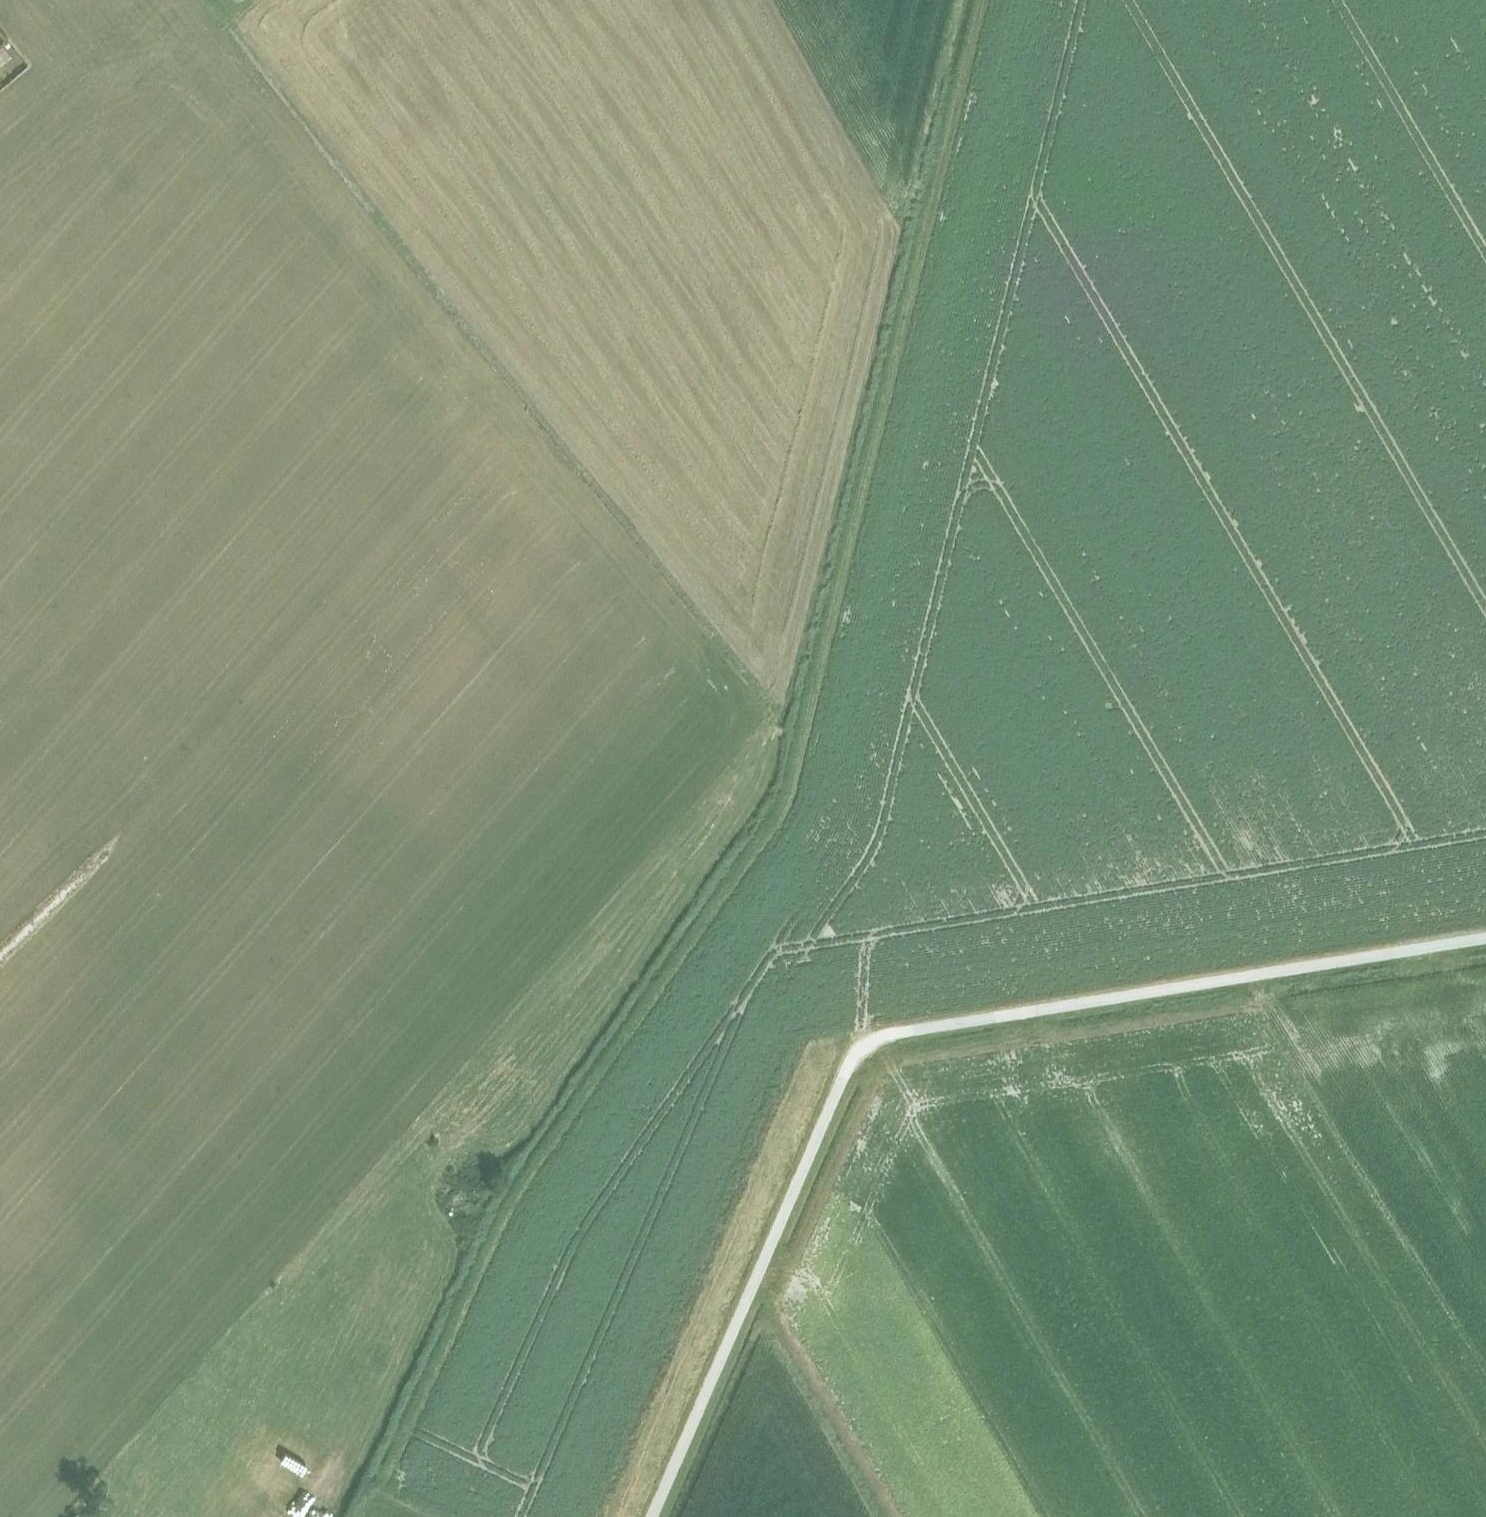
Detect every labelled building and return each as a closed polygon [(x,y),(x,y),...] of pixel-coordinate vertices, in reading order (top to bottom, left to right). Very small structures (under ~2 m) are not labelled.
[(12,72),(24,63),(18,53),(5,62),(12,72)]
